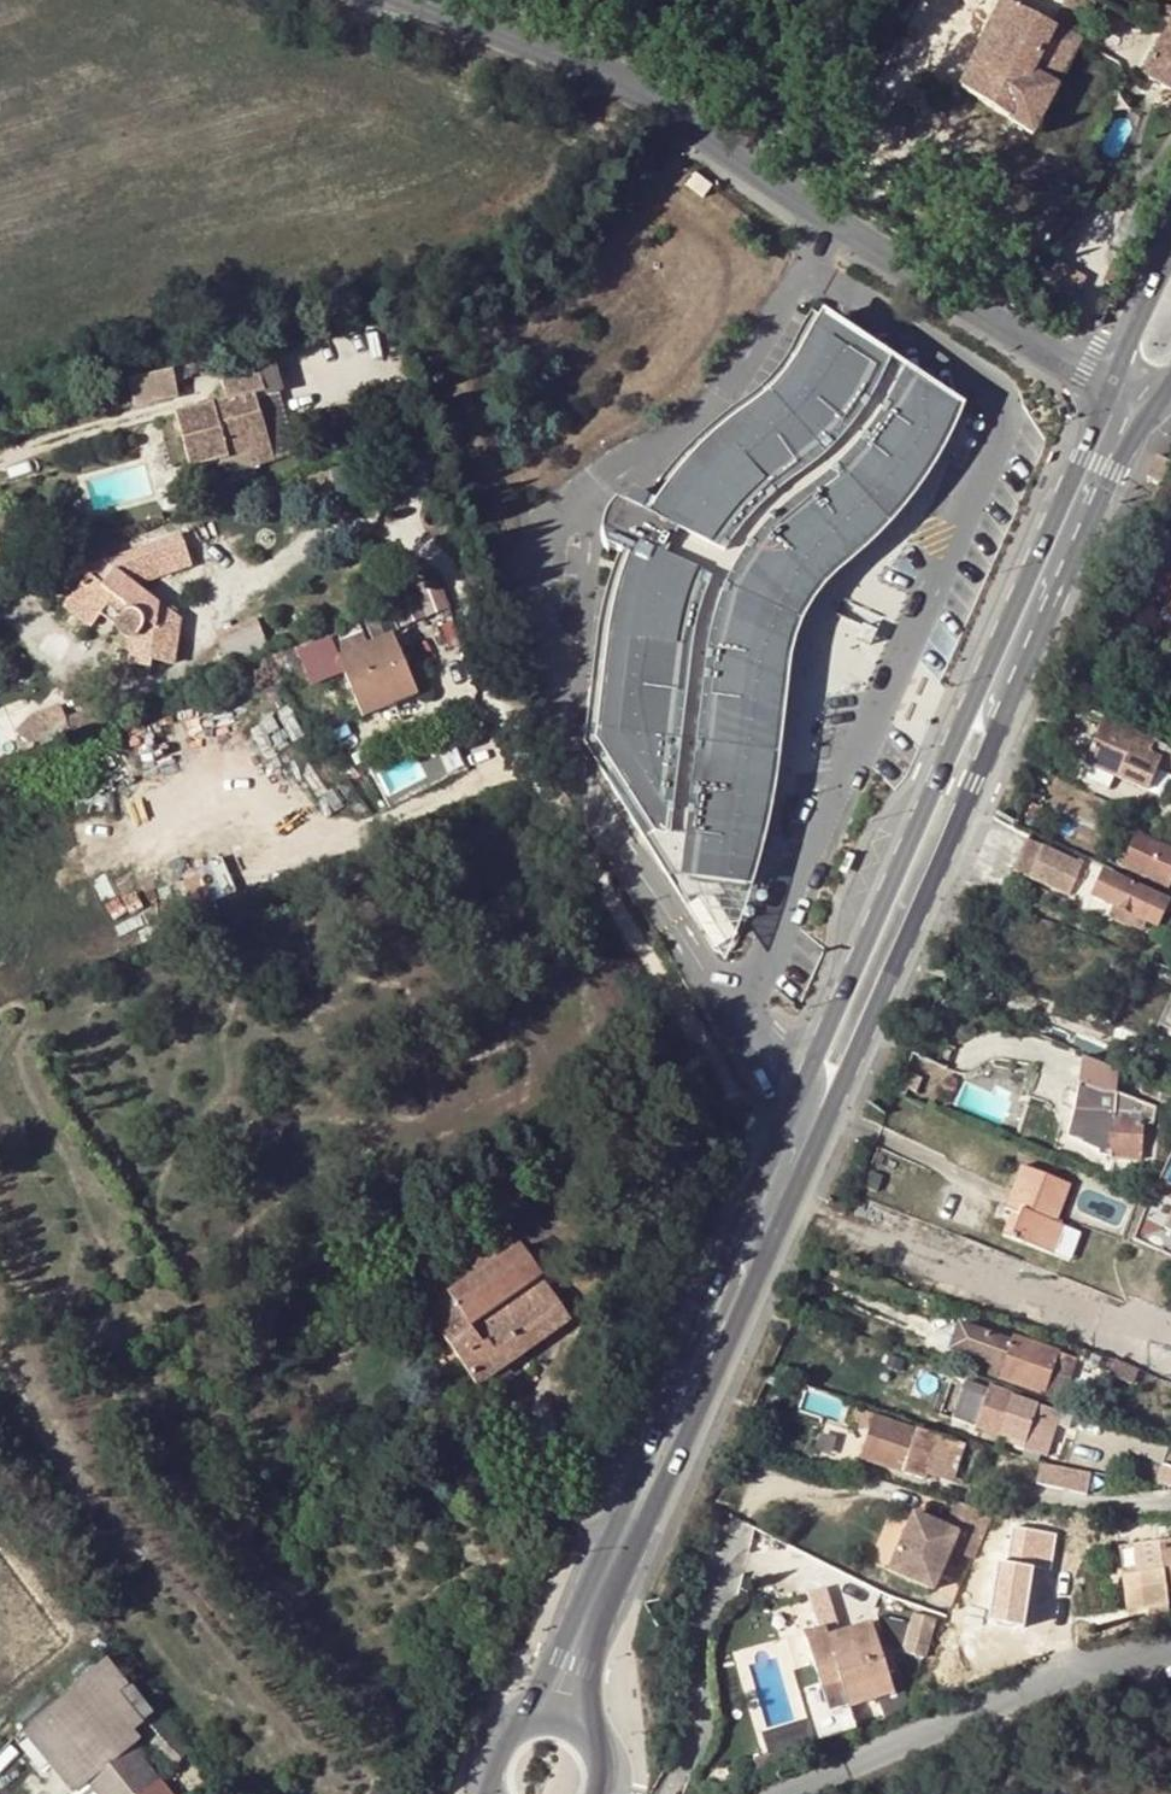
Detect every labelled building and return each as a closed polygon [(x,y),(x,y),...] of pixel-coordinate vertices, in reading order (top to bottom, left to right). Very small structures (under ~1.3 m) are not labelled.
[(961,86),(1034,134),(1080,41),(1057,28),(1070,0),(1003,0),(961,86)] [(1086,28),(1099,0),(1070,0),(1057,28),(1076,38),(1082,26),(1086,28)] [(1118,11),(1102,2),(1097,10),(1112,20),(1118,11)] [(1154,18),(1154,7),(1128,7),(1128,17),(1154,18)] [(1154,7),(1154,18),(1170,19),(1170,9),(1154,7)] [(1142,75),(1170,91),(1170,23),(1142,75)] [(1097,264),(1122,202),(1095,191),(1070,254),(1097,264)] [(1081,291),(1091,275),(1063,259),(1054,276),(1081,291)] [(659,883),(734,891),(757,821),(766,757),(774,685),(775,641),(791,611),(824,571),(865,540),(897,504),(928,456),(949,409),(805,317),(781,361),(757,393),(721,419),(680,450),(629,516),(593,499),(580,534),(610,550),(598,577),(582,645),(572,751),(659,883)] [(190,468),(218,459),(247,451),(252,468),(272,462),(252,393),(275,387),(270,369),(221,383),(226,399),(175,414),(190,468)] [(176,374),(136,384),(141,404),(181,394),(176,374)] [(247,451),(218,459),(222,476),(252,468),(247,451)] [(89,578),(74,596),(99,615),(106,607),(119,617),(112,624),(114,630),(117,635),(122,638),(128,640),(125,665),(148,669),(149,661),(172,665),(178,620),(136,587),(190,567),(183,546),(111,569),(115,572),(103,588),(89,578)] [(99,615),(74,596),(64,609),(89,628),(99,615)] [(106,607),(99,615),(112,624),(119,617),(106,607)] [(232,658),(270,645),(261,616),(222,628),(232,658)] [(337,658),(343,672),(358,706),(410,683),(390,636),(337,658)] [(309,687),(343,672),(337,658),(333,647),(298,662),(309,687)] [(410,683),(358,706),(363,717),(415,694),(410,683)] [(65,719),(71,733),(119,712),(113,698),(65,719)] [(1083,768),(1113,781),(1114,779),(1119,767),(1140,775),(1147,757),(1160,762),(1170,767),(1170,749),(1104,719),(1083,768)] [(1160,762),(1147,757),(1140,775),(1119,767),(1114,779),(1147,793),(1160,762)] [(1113,781),(1083,768),(1078,779),(1109,792),(1113,781)] [(1132,833),(1119,864),(1167,886),(1170,877),(1170,851),(1132,833)] [(1083,867),(1026,840),(1011,872),(1069,898),(1083,867)] [(225,855),(194,871),(210,901),(241,884),(225,855)] [(1164,903),(1104,874),(1094,899),(1114,907),(1109,918),(1141,933),(1146,923),(1153,926),(1164,903)] [(1158,1023),(1170,1030),(1170,995),(1158,1023)] [(1101,1066),(1082,1059),(1077,1084),(1067,1141),(1097,1154),(1097,1159),(1111,1160),(1111,1162),(1142,1163),(1143,1126),(1153,1126),(1156,1109),(1119,1095),(1119,1076),(1101,1066)] [(923,1080),(906,1073),(900,1086),(917,1094),(923,1080)] [(1056,1256),(1068,1226),(1057,1221),(1070,1185),(1021,1165),(1005,1208),(1011,1211),(1019,1215),(1012,1238),(1056,1256)] [(1019,1215),(1011,1211),(1003,1235),(1012,1238),(1019,1215)] [(1075,1229),(1068,1226),(1056,1256),(1063,1259),(1075,1229)] [(1082,1232),(1075,1229),(1063,1259),(1070,1262),(1082,1232)] [(504,1230),(435,1281),(412,1298),(423,1312),(439,1334),(477,1385),(503,1366),(569,1318),(504,1230)] [(1051,1370),(1069,1376),(1075,1358),(1014,1336),(1011,1342),(960,1324),(952,1347),(1003,1368),(999,1378),(1042,1394),(1051,1370)] [(1131,1384),(1137,1367),(1128,1364),(1114,1357),(1112,1361),(1086,1351),(1083,1362),(1109,1371),(1108,1374),(1131,1384)] [(477,1385),(486,1398),(513,1379),(503,1366),(477,1385)] [(1061,1400),(1069,1376),(1051,1370),(1042,1394),(1061,1400)] [(797,1386),(785,1383),(781,1393),(793,1397),(797,1386)] [(1056,1423),(1059,1415),(1036,1408),(1037,1403),(1012,1393),(1010,1397),(999,1433),(998,1436),(1025,1444),(1024,1449),(1045,1456),(1056,1423)] [(871,1429),(876,1415),(858,1409),(853,1423),(871,1429)] [(586,1412),(574,1410),(572,1425),(584,1426),(586,1412)] [(964,1446),(876,1415),(871,1429),(862,1459),(924,1480),(927,1474),(945,1480),(953,1455),(960,1458),(964,1446)] [(1069,1428),(1072,1420),(1059,1415),(1056,1423),(1069,1428)] [(1087,1479),(1052,1470),(1048,1486),(1083,1494),(1087,1479)] [(945,1527),(914,1514),(888,1572),(934,1591),(951,1551),(958,1535),(979,1545),(992,1515),(956,1503),(945,1527)] [(979,1545),(958,1535),(951,1551),(972,1560),(979,1545)] [(1123,1574),(1137,1572),(1142,1609),(1146,1608),(1146,1620),(1168,1616),(1166,1593),(1170,1592),(1170,1541),(1119,1547),(1123,1574)] [(1137,1572),(1123,1574),(1127,1610),(1142,1609),(1137,1572)] [(934,1620),(913,1614),(905,1640),(928,1647),(934,1620)] [(1101,1625),(1104,1636),(1134,1628),(1130,1618),(1101,1625)] [(804,1635),(822,1689),(840,1684),(848,1709),(893,1694),(870,1624),(828,1636),(826,1628),(804,1635)] [(103,1702),(128,1682),(129,1681),(106,1655),(71,1686),(53,1702),(41,1714),(61,1736),(103,1702)] [(151,1712),(128,1682),(103,1702),(127,1732),(136,1726),(150,1713),(151,1712)] [(840,1684),(822,1689),(829,1714),(848,1709),(840,1684)] [(187,1751),(150,1713),(136,1726),(173,1765),(187,1751)] [(771,1727),(775,1743),(805,1735),(801,1720),(771,1727)] [(134,1744),(85,1779),(88,1783),(96,1793),(170,1793),(134,1744)] [(88,1783),(74,1793),(96,1793),(88,1783)]
